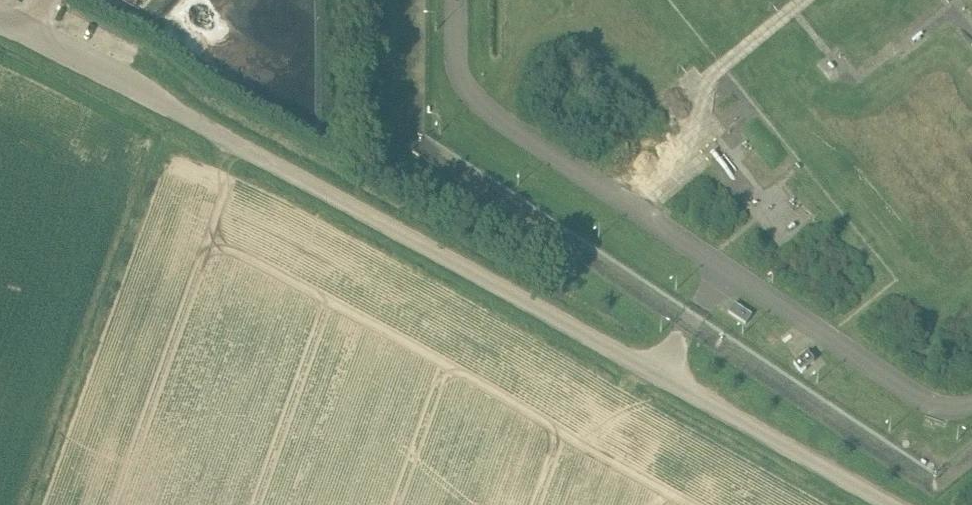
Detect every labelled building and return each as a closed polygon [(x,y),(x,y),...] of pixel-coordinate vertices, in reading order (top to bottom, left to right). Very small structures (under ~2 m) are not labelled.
[(734,303),(728,312),(746,324),(752,315),(734,303)] [(808,352),(794,363),(800,372),(815,361),(808,352)]
